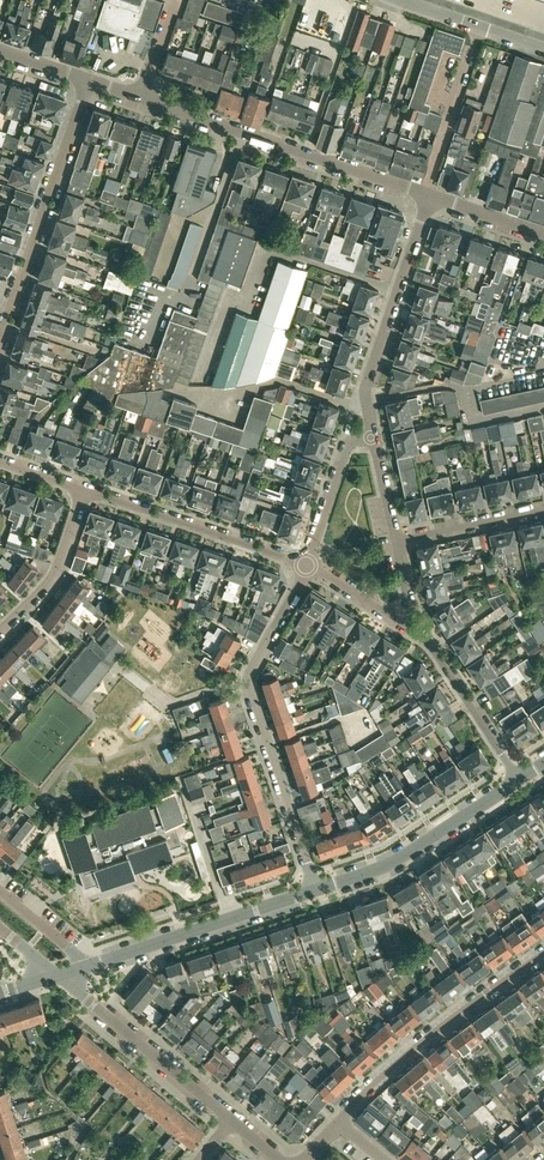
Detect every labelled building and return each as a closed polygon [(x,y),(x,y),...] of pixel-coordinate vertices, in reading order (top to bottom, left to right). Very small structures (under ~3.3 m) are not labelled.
[(67,60),(67,59),(78,63),(87,37),(100,0),(79,0),(77,7),(84,10),(76,33),(81,35),(78,42),(67,38),(64,47),(62,53),(61,53),(59,58),(67,61),(67,60)] [(96,25),(138,40),(142,27),(154,31),(164,1),(161,0),(104,0),(96,25)] [(203,2),(196,0),(188,0),(187,4),(201,9),(203,2)] [(207,1),(203,15),(210,17),(215,3),(207,1)] [(215,3),(210,17),(217,20),(222,6),(215,3)] [(239,28),(247,30),(249,22),(255,23),(260,7),(248,3),(239,28)] [(32,21),(25,19),(30,6),(24,4),(23,9),(12,41),(17,43),(17,44),(22,46),(23,45),(24,45),(32,21)] [(187,4),(184,12),(198,17),(201,9),(187,4)] [(224,22),(229,8),(222,6),(217,20),(224,22)] [(8,40),(12,41),(23,9),(18,7),(15,16),(9,14),(1,37),(2,38),(1,39),(7,41),(8,40)] [(232,25),(236,11),(229,8),(224,22),(232,25)] [(361,40),(369,16),(370,14),(358,10),(346,45),(358,49),(360,44),(361,40)] [(236,11),(232,25),(239,27),(244,13),(236,11)] [(190,31),(193,22),(196,23),(198,17),(184,12),(182,18),(178,17),(175,26),(190,31)] [(36,31),(33,41),(31,47),(33,47),(32,49),(39,52),(40,50),(49,53),(54,38),(56,39),(63,18),(52,15),(46,35),(36,31)] [(379,20),(369,16),(361,40),(360,44),(370,47),(379,20)] [(386,52),(387,48),(385,47),(392,24),(381,21),(372,48),(386,52)] [(220,32),(233,37),(235,30),(222,25),(220,32)] [(464,37),(434,27),(423,57),(438,62),(443,48),(458,54),(464,37)] [(401,46),(405,35),(393,31),(389,42),(401,46)] [(265,33),(261,45),(273,49),(276,42),(277,37),(265,33)] [(415,39),(405,35),(401,46),(398,53),(403,55),(409,57),(415,39)] [(414,49),(425,53),(429,42),(418,38),(414,49)] [(257,56),(264,59),(269,61),(273,49),(261,45),(257,56)] [(297,67),(303,49),(296,47),(290,65),(297,67)] [(175,54),(167,52),(161,70),(174,74),(180,56),(182,51),(177,49),(175,54)] [(188,79),(202,83),(208,65),(212,52),(205,49),(200,63),(194,61),(188,79)] [(304,70),(311,72),(317,54),(311,52),(304,70)] [(217,69),(208,65),(202,83),(216,88),(222,70),(227,55),(222,53),(217,69)] [(311,72),(319,75),(327,78),(333,61),(331,59),(325,57),(317,54),(311,72)] [(523,137),(543,74),(543,63),(515,54),(511,66),(509,72),(508,75),(506,81),(504,87),(502,94),(495,114),(488,134),(511,141),(521,144),(523,137)] [(174,74),(188,79),(194,61),(180,56),(174,74)] [(423,57),(421,64),(436,69),(438,62),(423,57)] [(222,82),(221,88),(214,110),(213,110),(224,114),(232,90),(234,83),(229,81),(232,71),(233,67),(236,61),(230,59),(222,82)] [(267,69),(269,61),(264,59),(260,73),(262,73),(259,82),(263,84),(267,70),(267,69)] [(499,62),(496,71),(508,75),(509,72),(511,66),(499,62)] [(355,63),(353,72),(363,75),(365,66),(355,63)] [(421,64),(419,71),(433,76),(436,69),(421,64)] [(271,71),(267,70),(263,84),(267,85),(271,71)] [(431,83),(433,76),(419,71),(416,78),(431,83)] [(247,86),(251,74),(244,72),(241,83),(247,86)] [(543,144),(543,74),(523,137),(539,143),(543,144)] [(494,77),(492,82),(504,87),(506,81),(494,77)] [(416,78),(414,85),(429,90),(431,83),(416,78)] [(11,118),(22,86),(18,85),(19,83),(13,82),(13,83),(11,82),(5,100),(9,102),(5,116),(11,118)] [(240,119),(249,122),(261,86),(257,84),(254,94),(249,92),(240,119)] [(418,109),(427,112),(427,111),(429,105),(424,103),(429,90),(414,85),(407,106),(418,109)] [(22,86),(11,118),(8,127),(13,129),(21,106),(27,108),(33,90),(31,89),(30,87),(27,86),(26,87),(22,86)] [(238,93),(232,90),(224,114),(235,117),(244,88),(240,86),(238,93)] [(261,86),(249,122),(259,126),(259,125),(267,103),(268,98),(263,97),(266,87),(261,86)] [(32,135),(52,142),(55,135),(59,120),(60,120),(66,102),(65,102),(64,99),(61,98),(39,90),(31,113),(28,112),(25,120),(28,122),(36,125),(32,135)] [(281,98),(273,95),(265,115),(280,120),(290,92),(283,90),(281,98)] [(495,114),(502,94),(489,90),(482,109),(491,113),(495,114)] [(280,120),(295,125),(302,105),(293,102),(296,94),(290,92),(280,120)] [(315,145),(324,148),(342,96),(342,95),(337,93),(336,96),(330,99),(324,117),(315,144),(315,145)] [(302,105),(295,125),(309,130),(316,110),(308,107),(311,98),(311,97),(305,95),(302,105)] [(324,148),(334,151),(342,127),(337,125),(344,105),(346,105),(348,98),(342,96),(324,148)] [(377,113),(369,138),(361,160),(372,164),(380,142),(377,141),(390,103),(382,100),(381,101),(381,103),(377,113)] [(455,129),(469,133),(474,135),(483,110),(478,108),(464,104),(455,129)] [(414,121),(418,109),(407,106),(407,107),(403,118),(414,121)] [(87,129),(67,189),(73,192),(85,196),(99,152),(97,151),(102,134),(106,135),(112,117),(109,116),(110,114),(94,108),(90,118),(87,129)] [(369,138),(377,113),(370,111),(366,124),(362,136),(357,134),(350,156),(361,160),(369,138)] [(427,111),(427,112),(422,126),(436,131),(442,116),(427,111)] [(116,151),(125,121),(122,119),(122,118),(117,116),(117,118),(115,117),(109,135),(115,137),(111,149),(116,151)] [(130,122),(125,121),(116,151),(121,152),(125,140),(131,142),(137,124),(135,124),(135,122),(130,120),(130,122)] [(339,153),(350,156),(357,134),(354,133),(358,122),(353,120),(349,132),(346,131),(339,153)] [(139,171),(139,169),(153,130),(149,129),(148,126),(146,126),(144,127),(142,126),(136,144),(129,168),(139,171)] [(145,171),(148,162),(152,149),(158,151),(164,133),(161,133),(160,130),(158,129),(156,131),(153,130),(139,169),(145,171)] [(380,142),(372,164),(385,168),(392,146),(397,133),(390,131),(389,130),(387,135),(384,143),(380,142)] [(447,154),(455,156),(457,152),(464,154),(470,136),(454,131),(447,154)] [(2,145),(15,149),(19,138),(6,134),(2,145)] [(36,152),(48,156),(52,142),(32,135),(28,134),(26,139),(26,141),(26,142),(38,146),(36,152)] [(500,207),(519,150),(521,144),(511,141),(488,134),(483,148),(506,156),(497,184),(491,182),(484,202),(500,207)] [(169,135),(165,144),(157,169),(163,171),(169,155),(174,157),(180,139),(178,138),(177,136),(174,135),(172,136),(169,135)] [(388,169),(398,173),(406,149),(403,148),(407,137),(400,135),(389,169),(388,169)] [(523,137),(521,144),(519,150),(535,156),(539,143),(523,137)] [(398,173),(410,176),(418,153),(415,152),(418,141),(410,139),(407,149),(406,149),(398,173)] [(203,188),(210,167),(216,151),(187,141),(172,187),(178,189),(171,210),(187,216),(214,201),(217,193),(203,188)] [(427,142),(426,147),(420,145),(418,153),(410,176),(420,180),(431,149),(432,143),(427,142)] [(451,166),(448,173),(444,185),(447,186),(446,187),(453,189),(452,191),(466,195),(467,194),(470,184),(473,176),(473,175),(478,163),(462,158),(464,154),(457,152),(455,156),(452,166),(451,166)] [(0,161),(0,162),(39,176),(44,162),(25,156),(23,163),(2,156),(0,161)] [(232,189),(227,204),(235,207),(237,200),(250,162),(246,161),(245,158),(243,157),(240,159),(239,158),(232,177),(238,179),(235,190),(232,189)] [(98,158),(95,167),(101,169),(104,159),(98,158)] [(39,176),(0,162),(0,170),(10,173),(8,180),(16,182),(16,183),(35,189),(35,187),(37,187),(38,183),(37,182),(39,176)] [(250,197),(258,175),(261,166),(258,165),(257,162),(255,162),(252,163),(250,162),(237,200),(242,202),(245,195),(250,197)] [(261,200),(266,201),(276,172),(273,171),(273,168),(270,167),(267,169),(266,168),(259,186),(255,198),(261,200)] [(448,173),(441,171),(437,183),(444,185),(448,173)] [(276,172),(266,201),(262,214),(267,216),(275,192),(281,194),(288,176),(286,175),(286,173),(283,172),(281,173),(276,172)] [(505,208),(526,215),(540,175),(529,172),(527,180),(520,177),(518,182),(516,181),(514,187),(513,186),(505,208)] [(290,218),(293,210),(304,179),(293,175),(279,215),(290,218)] [(543,221),(543,177),(540,175),(526,215),(543,221)] [(470,184),(467,194),(475,197),(481,178),(473,176),(470,184)] [(315,183),(304,179),(293,210),(300,212),(303,203),(307,205),(315,183)] [(13,195),(12,199),(29,205),(30,202),(32,202),(33,198),(32,197),(33,194),(2,183),(0,183),(0,191),(13,195)] [(333,191),(329,189),(329,188),(326,187),(324,188),(323,187),(314,214),(319,215),(317,220),(309,217),(307,222),(321,227),(333,191)] [(103,188),(99,200),(113,205),(116,196),(117,193),(103,188)] [(338,192),(333,191),(321,227),(320,232),(325,233),(332,211),(338,213),(344,194),(343,194),(342,192),(340,191),(338,192)] [(63,204),(93,214),(95,209),(82,204),(84,198),(67,192),(67,194),(65,194),(64,198),(65,199),(65,200),(63,204)] [(116,196),(113,205),(119,207),(122,198),(116,196)] [(340,266),(362,201),(359,200),(359,198),(355,197),(353,198),(352,197),(345,217),(351,219),(347,231),(344,238),(340,252),(328,248),(324,261),(340,266)] [(126,210),(137,213),(139,214),(143,203),(143,202),(130,198),(126,210)] [(26,219),(29,210),(10,204),(0,200),(0,210),(26,219)] [(367,224),(374,204),(373,204),(372,204),(372,203),(368,201),(366,202),(362,201),(340,266),(354,271),(358,258),(350,255),(355,241),(358,234),(362,222),(367,224)] [(103,202),(101,209),(109,211),(111,205),(103,202)] [(139,214),(155,219),(158,209),(150,206),(150,205),(143,203),(139,214)] [(92,219),(93,214),(63,204),(62,209),(61,208),(59,213),(60,214),(60,215),(77,221),(79,215),(92,219)] [(227,204),(225,204),(225,208),(222,207),(204,259),(215,263),(216,263),(220,251),(220,249),(222,244),(224,239),(226,233),(228,228),(230,220),(235,207),(227,204)] [(376,243),(373,250),(382,253),(382,252),(392,255),(398,238),(405,217),(403,213),(379,205),(370,230),(367,240),(370,241),(376,243)] [(0,210),(0,221),(23,228),(26,219),(0,210)] [(156,219),(169,223),(172,216),(158,211),(156,219)] [(137,213),(133,227),(150,233),(155,219),(139,214),(137,213)] [(52,233),(71,239),(76,226),(62,221),(57,219),(56,221),(54,226),(52,233)] [(167,229),(169,223),(156,219),(154,225),(167,229)] [(253,227),(243,224),(240,232),(253,236),(254,237),(259,220),(256,219),(253,227)] [(243,224),(230,220),(228,228),(240,232),(243,224)] [(188,229),(201,233),(203,227),(191,222),(188,229)] [(123,239),(133,242),(146,246),(150,233),(133,227),(127,225),(123,239)] [(165,236),(167,229),(154,225),(152,231),(165,236)] [(19,242),(22,233),(1,226),(0,229),(0,235),(19,242)] [(433,258),(441,260),(451,229),(442,226),(439,227),(439,228),(432,226),(428,237),(425,244),(430,246),(433,244),(437,245),(433,258)] [(228,228),(226,233),(224,239),(253,250),(257,238),(254,237),(253,236),(240,232),(228,228)] [(188,229),(186,235),(199,239),(201,233),(188,229)] [(267,240),(269,233),(257,229),(255,236),(267,240)] [(451,229),(441,260),(445,262),(448,255),(453,257),(455,252),(462,233),(451,229)] [(165,236),(152,231),(150,238),(163,242),(165,236)] [(48,244),(48,246),(53,248),(67,253),(71,239),(52,233),(50,239),(48,244)] [(19,242),(0,235),(0,246),(15,251),(19,242)] [(74,240),(87,245),(89,239),(76,235),(74,240)] [(186,235),(184,242),(196,246),(199,239),(186,235)] [(473,271),(484,242),(480,240),(479,238),(476,237),(474,238),(472,237),(466,256),(472,258),(467,272),(472,274),(473,271)] [(161,248),(163,242),(150,238),(148,244),(161,248)] [(224,239),(222,244),(220,249),(220,251),(249,261),(253,250),(224,239)] [(85,251),(87,245),(74,240),(72,247),(85,251)] [(297,252),(311,257),(315,244),(302,240),(300,243),(297,252)] [(297,252),(300,243),(292,241),(289,250),(297,252)] [(484,242),(473,271),(472,274),(477,276),(478,273),(482,261),(488,263),(494,245),(493,245),(492,243),(488,241),(486,242),(484,242)] [(142,255),(146,246),(133,242),(130,251),(142,255)] [(194,252),(196,246),(184,242),(182,248),(194,252)] [(148,244),(145,250),(159,255),(161,248),(148,244)] [(315,244),(311,257),(324,261),(328,248),(315,244)] [(494,278),(499,280),(510,250),(506,249),(506,247),(503,246),(501,247),(499,246),(493,265),(498,267),(494,278)] [(182,248),(180,254),(192,258),(194,252),(182,248)] [(361,248),(359,255),(354,271),(365,274),(370,260),(370,259),(373,252),(361,248)] [(157,261),(159,255),(145,250),(143,256),(157,261)] [(379,263),(382,253),(373,250),(373,252),(370,259),(370,260),(379,263)] [(513,251),(510,250),(499,280),(495,291),(502,293),(510,270),(515,272),(521,254),(519,254),(518,252),(515,250),(513,251)] [(14,256),(0,251),(0,261),(11,265),(14,256)] [(62,272),(85,280),(88,272),(64,265),(66,258),(47,251),(43,265),(62,272)] [(216,263),(245,273),(249,261),(220,251),(216,263)] [(180,254),(178,261),(190,265),(192,258),(180,254)] [(154,267),(157,261),(143,256),(141,263),(154,267)] [(529,278),(525,290),(521,300),(527,302),(530,292),(541,261),(537,259),(536,258),(533,257),(531,257),(529,257),(523,276),(529,278)] [(133,262),(125,259),(120,273),(128,275),(133,262)] [(215,265),(215,263),(204,260),(202,266),(213,270),(215,265)] [(212,387),(231,386),(275,373),(280,360),(290,328),(287,328),(307,270),(278,260),(259,316),(238,309),(212,387)] [(11,265),(0,261),(0,271),(8,274),(11,265)] [(178,261),(175,267),(188,271),(190,265),(178,261)] [(530,292),(527,302),(533,303),(537,290),(536,290),(539,281),(543,283),(543,261),(543,262),(541,261),(530,292)] [(139,269),(152,274),(154,267),(141,263),(139,269)] [(245,273),(216,263),(215,263),(215,265),(213,270),(212,275),(223,279),(225,280),(241,285),(245,273)] [(83,286),(85,280),(62,272),(43,265),(38,279),(44,281),(57,285),(59,278),(83,286)] [(212,275),(213,270),(202,266),(200,272),(211,276),(212,275)] [(175,267),(173,273),(185,277),(187,274),(188,271),(175,267)] [(150,280),(152,274),(139,269),(137,275),(150,280)] [(417,269),(414,279),(432,285),(435,275),(417,269)] [(209,283),(209,282),(211,276),(200,272),(198,279),(209,283)] [(444,272),(438,287),(451,291),(456,276),(444,272)] [(173,273),(170,279),(181,283),(185,277),(173,273)] [(223,279),(212,275),(211,276),(209,282),(223,286),(225,280),(223,279)] [(178,289),(181,283),(170,279),(169,279),(167,285),(178,289)] [(342,290),(375,301),(376,297),(378,298),(379,292),(378,292),(379,290),(346,279),(342,290)] [(308,280),(303,291),(315,296),(318,285),(308,280)] [(207,288),(220,293),(223,286),(209,282),(209,283),(207,288)] [(35,283),(31,294),(73,308),(78,310),(81,303),(70,299),(70,298),(62,295),(61,299),(59,299),(49,295),(52,288),(41,285),(35,283)] [(417,296),(442,304),(451,307),(453,301),(437,296),(439,290),(421,284),(421,286),(419,285),(417,291),(419,291),(417,296)] [(467,288),(460,286),(457,293),(465,295),(467,288)] [(220,293),(207,288),(204,295),(218,299),(220,293)] [(479,293),(467,288),(465,295),(477,300),(479,293)] [(373,306),(375,301),(342,290),(340,296),(355,301),(353,307),(371,313),(372,311),(373,312),(375,306),(373,306)] [(499,301),(502,293),(495,291),(492,300),(496,301),(494,306),(491,305),(489,311),(479,340),(464,383),(466,384),(481,382),(496,335),(494,331),(504,302),(499,301)] [(124,296),(113,293),(111,302),(121,305),(124,296)] [(303,293),(299,306),(308,309),(312,296),(303,293)] [(478,300),(482,301),(488,303),(491,297),(480,293),(478,300)] [(28,304),(27,305),(44,311),(44,310),(45,309),(53,312),(55,308),(64,311),(63,313),(81,319),(84,312),(78,310),(73,308),(31,294),(28,304)] [(202,301),(216,306),(218,299),(204,295),(202,301)] [(451,307),(442,304),(417,296),(416,300),(414,299),(413,305),(414,305),(413,307),(431,313),(433,307),(441,310),(449,312),(451,307)] [(200,308),(214,312),(216,306),(202,301),(200,308)] [(488,304),(488,303),(482,301),(476,316),(485,318),(490,304),(488,304)] [(27,307),(23,317),(50,327),(67,332),(69,326),(52,321),(52,322),(41,319),(43,312),(44,311),(27,305),(27,307)] [(110,306),(106,318),(119,322),(123,310),(110,306)] [(298,307),(295,319),(311,324),(314,313),(308,311),(308,310),(298,307)] [(214,312),(200,308),(198,314),(211,319),(214,312)] [(193,328),(196,321),(197,317),(174,309),(171,319),(170,319),(157,358),(135,350),(121,391),(145,389),(174,385),(175,381),(177,377),(178,374),(180,368),(182,361),(183,359),(184,355),(186,348),(187,348),(188,343),(189,342),(191,335),(193,328)] [(331,310),(328,316),(366,328),(367,325),(368,325),(370,320),(369,319),(370,318),(352,311),(350,316),(331,310)] [(409,319),(408,323),(433,332),(439,333),(447,336),(449,331),(445,329),(444,327),(436,324),(437,320),(430,317),(412,312),(412,313),(410,313),(408,318),(409,319)] [(197,317),(196,321),(209,325),(211,319),(198,314),(197,317)] [(364,333),(366,328),(328,316),(327,321),(346,328),(344,334),(362,340),(362,339),(363,339),(366,333),(364,333)] [(23,317),(20,328),(25,330),(36,334),(38,329),(70,340),(72,334),(67,332),(50,327),(23,317)] [(470,329),(480,332),(484,321),(474,317),(470,329)] [(71,320),(67,332),(82,337),(86,325),(71,320)] [(530,334),(530,331),(533,324),(520,320),(517,329),(530,334)] [(196,321),(193,328),(206,333),(209,325),(196,321)] [(543,335),(543,324),(534,321),(533,324),(530,331),(543,335)] [(439,333),(433,332),(408,323),(407,327),(405,326),(403,332),(405,332),(404,335),(422,340),(424,334),(431,337),(437,339),(437,340),(445,342),(449,340),(447,336),(439,333)] [(109,324),(107,330),(116,333),(118,327),(109,324)] [(191,335),(204,340),(206,333),(193,328),(191,335)] [(470,329),(466,342),(476,346),(480,332),(470,329)] [(55,353),(41,348),(43,341),(34,339),(24,334),(18,333),(14,344),(53,357),(55,353)] [(191,335),(189,342),(202,346),(204,340),(191,335)] [(289,335),(285,347),(300,352),(304,340),(289,335)] [(112,345),(114,339),(108,337),(105,337),(103,343),(112,345)] [(333,342),(331,347),(357,356),(358,352),(359,353),(361,347),(360,347),(360,344),(352,342),(342,338),(340,344),(333,342)] [(436,356),(419,351),(421,345),(403,339),(403,340),(401,340),(399,346),(401,346),(399,351),(424,359),(434,362),(436,356)] [(189,342),(188,343),(187,348),(186,348),(199,353),(202,346),(189,342)] [(476,346),(466,342),(465,342),(460,356),(472,360),(476,346)] [(102,389),(121,391),(135,350),(116,343),(112,353),(104,360),(91,370),(79,380),(100,389),(102,389)] [(52,361),(53,357),(14,344),(11,354),(27,360),(29,354),(40,357),(52,361)] [(112,348),(103,345),(101,351),(110,354),(112,348)] [(355,360),(357,356),(331,347),(329,353),(337,355),(334,362),(352,368),(353,366),(355,367),(356,361),(355,360)] [(186,348),(184,355),(197,359),(199,353),(186,348)] [(285,348),(281,359),(291,363),(295,352),(285,348)] [(422,364),(424,359),(399,351),(398,355),(396,354),(394,360),(395,360),(395,362),(413,368),(415,361),(422,364)] [(82,367),(91,370),(104,360),(87,354),(82,367)] [(184,355),(183,359),(182,361),(195,366),(197,359),(184,355)] [(463,359),(459,370),(466,372),(470,361),(463,359)] [(275,373),(289,378),(293,365),(280,360),(275,373)] [(5,372),(35,381),(56,388),(58,383),(37,376),(38,371),(14,363),(8,361),(5,372)] [(182,361),(180,368),(192,372),(195,366),(182,361)] [(310,371),(347,383),(348,379),(350,380),(352,374),(351,374),(351,372),(333,366),(331,372),(311,365),(310,371)] [(74,378),(79,380),(91,370),(82,367),(78,366),(74,378)] [(419,375),(394,366),(392,371),(391,370),(389,375),(391,376),(390,378),(394,379),(390,392),(415,387),(417,380),(419,375)] [(180,368),(178,374),(190,379),(192,372),(180,368)] [(463,383),(466,372),(459,370),(453,368),(450,376),(446,375),(444,381),(450,382),(451,379),(463,383)] [(345,388),(347,383),(310,371),(305,369),(303,374),(309,376),(327,382),(325,389),(343,395),(344,393),(345,394),(347,388),(345,388)] [(35,381),(5,372),(1,381),(21,388),(20,389),(26,391),(29,385),(33,386),(35,381)] [(178,374),(177,377),(175,381),(188,385),(190,379),(178,374)] [(78,380),(74,384),(69,390),(75,394),(82,382),(78,380)] [(292,389),(288,388),(281,385),(276,398),(287,402),(292,389)] [(0,386),(0,398),(24,406),(32,409),(39,411),(40,407),(14,398),(16,391),(0,386)] [(174,397),(172,401),(161,397),(155,416),(258,450),(274,401),(275,401),(280,387),(266,389),(263,398),(252,394),(241,425),(193,409),(195,404),(174,397)] [(145,389),(121,391),(102,389),(99,397),(142,411),(147,396),(145,389)] [(443,403),(446,402),(458,399),(456,391),(448,389),(441,390),(443,403)] [(533,403),(540,401),(537,389),(530,390),(533,403)] [(530,390),(523,392),(526,404),(533,403),(530,390)] [(89,392),(84,405),(93,408),(98,395),(89,392)] [(519,406),(526,404),(523,392),(516,393),(519,406)] [(63,393),(50,404),(56,408),(65,395),(63,393)] [(516,393),(509,395),(512,407),(519,406),(516,393)] [(509,395),(502,396),(505,409),(512,407),(509,395)] [(498,410),(505,409),(502,396),(495,398),(498,410)] [(9,413),(17,416),(20,417),(24,406),(0,398),(0,410),(9,413)] [(98,398),(95,407),(105,410),(108,402),(98,398)] [(389,410),(390,414),(420,408),(419,403),(410,405),(408,398),(388,402),(388,404),(387,405),(387,409),(389,410)] [(495,398),(488,399),(491,412),(498,410),(495,398)] [(276,399),(272,412),(284,416),(289,403),(276,399)] [(460,413),(458,399),(446,402),(448,416),(460,413)] [(491,412),(488,399),(481,401),(484,413),(491,412)] [(305,403),(304,407),(335,418),(336,415),(338,415),(339,410),(338,409),(339,407),(321,401),(318,408),(305,403)] [(333,423),(335,418),(304,407),(302,413),(315,418),(313,424),(331,430),(332,428),(333,429),(335,423),(333,423)] [(421,412),(420,408),(390,414),(391,418),(390,419),(390,423),(392,424),(393,426),(413,421),(412,415),(421,412)] [(148,430),(153,416),(139,412),(134,425),(148,430)] [(284,418),(270,413),(266,425),(280,430),(284,418)] [(543,414),(529,418),(531,429),(531,431),(541,429),(543,428),(543,420),(543,414)] [(73,430),(77,418),(73,417),(68,428),(73,430)] [(83,420),(77,418),(73,430),(72,434),(63,460),(67,461),(67,463),(73,465),(73,463),(75,464),(81,446),(75,444),(78,437),(83,420)] [(156,418),(153,429),(162,431),(165,421),(156,418)] [(520,448),(516,432),(517,432),(514,421),(500,424),(503,437),(505,445),(504,445),(505,451),(520,448)] [(416,431),(415,430),(414,426),(394,431),(394,432),(393,434),(393,437),(396,438),(396,442),(440,433),(438,423),(422,427),(416,431)] [(503,437),(500,424),(500,423),(486,426),(489,440),(503,437)] [(32,449),(36,451),(44,425),(39,424),(38,427),(32,425),(25,447),(26,447),(26,449),(31,451),(32,449)] [(44,425),(36,451),(40,452),(40,453),(46,455),(46,454),(47,455),(54,437),(56,429),(44,425)] [(100,438),(103,429),(104,427),(99,425),(98,427),(95,426),(92,437),(86,435),(84,442),(87,443),(85,447),(79,465),(81,466),(81,467),(86,469),(86,468),(90,469),(99,444),(100,438)] [(27,431),(14,426),(13,426),(8,439),(22,444),(27,431)] [(266,426),(264,433),(273,436),(276,429),(266,426)] [(330,435),(322,432),(311,428),(309,435),(296,430),(295,435),(326,446),(327,442),(328,442),(330,437),(329,436),(330,435)] [(458,439),(466,437),(464,428),(456,430),(455,435),(458,439)] [(72,434),(66,433),(64,440),(58,438),(52,456),(54,457),(53,458),(59,460),(59,459),(63,460),(72,434)] [(441,438),(440,433),(396,442),(397,446),(396,447),(397,451),(398,452),(399,454),(419,450),(418,443),(427,441),(441,438)] [(526,433),(518,434),(520,445),(528,443),(526,433)] [(324,450),(326,446),(295,435),(293,440),(306,445),(304,451),(322,457),(323,456),(324,456),(326,450),(324,450)] [(126,437),(121,451),(118,459),(112,457),(106,474),(108,475),(107,476),(113,478),(114,477),(117,478),(130,438),(126,437)] [(131,438),(130,438),(117,478),(122,480),(121,481),(127,483),(127,482),(129,482),(135,465),(129,462),(132,455),(137,440),(131,438)] [(261,439),(259,446),(268,449),(270,442),(261,439)] [(221,440),(218,448),(228,451),(231,443),(221,440)] [(240,456),(243,446),(232,442),(229,453),(240,456)] [(466,442),(459,443),(461,451),(468,449),(466,442)] [(99,444),(90,469),(95,471),(94,472),(100,474),(101,473),(102,473),(108,455),(102,453),(105,446),(99,444)] [(458,444),(446,447),(448,456),(460,454),(458,444)] [(256,451),(243,446),(240,456),(253,461),(256,451)] [(141,486),(145,487),(157,451),(157,449),(152,447),(145,468),(139,466),(134,484),(135,484),(135,485),(140,487),(141,486)] [(493,459),(495,467),(496,471),(501,498),(505,497),(506,499),(512,498),(511,496),(513,496),(509,477),(503,479),(498,458),(496,447),(490,448),(492,459),(493,459)] [(445,448),(431,450),(433,457),(446,454),(445,448)] [(162,453),(157,451),(145,487),(149,489),(149,490),(154,492),(154,490),(156,491),(162,473),(156,471),(159,464),(162,453)] [(168,495),(172,497),(183,464),(182,464),(186,453),(181,451),(177,465),(174,474),(172,473),(171,478),(166,476),(161,493),(162,493),(162,494),(168,496),(168,495)] [(415,454),(416,460),(427,458),(426,452),(415,454)] [(412,520),(412,519),(428,516),(416,460),(415,454),(415,453),(398,457),(412,520)] [(257,454),(253,466),(263,470),(267,457),(257,454)] [(278,460),(285,462),(317,473),(318,469),(319,470),(321,464),(320,464),(321,462),(297,454),(294,460),(280,455),(278,460)] [(525,493),(530,492),(524,465),(523,459),(517,461),(520,475),(514,476),(518,495),(520,495),(520,496),(526,495),(525,493)] [(317,473),(285,462),(278,460),(276,465),(294,471),(292,477),(313,484),(313,483),(315,483),(317,478),(315,477),(317,473)] [(188,466),(183,464),(172,497),(176,498),(175,499),(181,501),(182,500),(184,500),(189,484),(185,482),(186,478),(184,478),(188,466)] [(524,465),(530,492),(534,491),(534,493),(540,492),(540,490),(542,490),(537,471),(531,473),(529,464),(524,465)] [(261,469),(253,466),(248,480),(256,483),(261,469)] [(474,485),(472,476),(470,466),(466,467),(468,477),(473,505),(477,504),(478,505),(484,504),(483,502),(485,502),(481,483),(474,485)] [(497,499),(501,498),(496,471),(490,472),(492,481),(486,482),(490,501),(491,501),(492,502),(497,501),(497,499)] [(204,486),(207,478),(197,475),(188,502),(189,502),(190,504),(197,507),(204,486)] [(438,478),(438,479),(445,511),(448,510),(449,512),(455,510),(455,509),(456,508),(452,490),(449,475),(438,478)] [(473,505),(468,477),(462,479),(463,487),(457,488),(461,507),(463,507),(463,508),(469,507),(469,505),(473,505)] [(3,499),(8,483),(7,482),(7,481),(1,478),(1,480),(0,480),(0,499),(3,499)] [(218,481),(207,478),(204,486),(197,507),(206,509),(207,509),(209,509),(218,481)] [(440,512),(445,511),(438,479),(425,484),(427,495),(429,495),(433,513),(434,513),(435,514),(440,513),(440,512)] [(248,480),(244,494),(252,497),(253,491),(256,483),(248,480)] [(232,486),(222,515),(230,518),(232,517),(233,517),(245,483),(239,481),(237,488),(232,486)] [(215,513),(222,515),(232,486),(222,483),(213,510),(214,511),(215,513)] [(279,491),(308,500),(309,497),(310,496),(312,492),(311,491),(312,489),(295,483),(293,488),(281,484),(279,491)] [(9,516),(15,517),(24,488),(21,487),(20,485),(16,484),(15,485),(13,484),(6,505),(12,507),(9,516)] [(306,504),(308,500),(279,491),(262,485),(259,493),(276,499),(278,498),(284,500),(283,504),(287,506),(304,512),(304,510),(306,510),(307,506),(306,504)] [(29,489),(24,488),(15,517),(20,519),(23,510),(29,512),(36,492),(34,491),(33,490),(30,488),(29,489)] [(258,493),(253,491),(252,497),(244,494),(239,507),(253,512),(258,493)] [(42,525),(52,497),(48,496),(48,495),(42,492),(42,494),(40,493),(35,510),(40,512),(36,522),(42,525)] [(55,498),(52,497),(42,525),(39,535),(46,538),(53,516),(57,518),(63,501),(61,501),(62,499),(56,497),(55,498)] [(241,509),(237,520),(245,523),(248,511),(241,509)] [(284,516),(273,512),(263,509),(261,515),(298,528),(299,524),(301,523),(303,519),(302,517),(302,516),(286,510),(284,516)] [(93,511),(90,512),(84,528),(91,530),(86,543),(91,545),(102,514),(98,513),(98,511),(95,510),(94,511),(93,511)] [(106,515),(102,514),(91,545),(89,553),(96,555),(99,547),(96,546),(100,534),(107,536),(113,518),(110,517),(110,515),(106,514),(106,515)] [(297,532),(298,528),(261,515),(259,522),(269,525),(279,528),(278,533),(294,539),(295,537),(297,536),(298,533),(297,532)] [(118,556),(129,523),(125,522),(126,520),(120,518),(120,520),(118,519),(111,537),(118,539),(113,555),(109,567),(114,569),(118,556)] [(531,524),(539,559),(543,558),(543,527),(543,521),(541,522),(541,521),(535,522),(536,523),(531,524)] [(133,524),(129,523),(118,556),(123,558),(124,556),(128,543),(134,545),(140,527),(139,527),(139,525),(133,523),(133,524)] [(527,525),(527,524),(521,525),(521,526),(519,527),(523,546),(530,544),(533,560),(539,559),(531,524),(527,525)] [(507,529),(503,530),(511,565),(516,564),(512,548),(519,547),(515,528),(513,528),(513,527),(507,528),(507,529)] [(147,567),(158,533),(147,529),(139,553),(145,555),(141,568),(146,570),(147,567)] [(510,565),(511,565),(503,530),(499,531),(498,530),(493,531),(493,533),(491,533),(498,562),(504,561),(505,566),(510,565)] [(488,532),(474,535),(477,549),(491,546),(488,532)] [(170,537),(158,533),(147,567),(152,568),(157,553),(164,555),(170,537)] [(4,547),(17,551),(22,540),(22,538),(14,536),(13,539),(9,538),(8,539),(7,539),(4,547)] [(17,552),(31,557),(37,541),(37,539),(28,536),(26,541),(22,540),(17,551),(17,552)] [(176,576),(187,543),(175,539),(169,557),(176,559),(171,574),(176,576)] [(40,542),(37,541),(31,557),(46,561),(49,553),(51,553),(52,550),(39,546),(40,542)] [(198,547),(187,543),(176,576),(180,578),(185,563),(192,565),(198,547)] [(421,559),(458,552),(462,551),(461,544),(456,545),(439,549),(438,543),(419,547),(419,548),(418,549),(419,556),(420,556),(421,559)] [(204,583),(214,552),(202,548),(196,566),(203,568),(195,590),(201,592),(204,583)] [(462,551),(458,552),(421,559),(422,563),(421,564),(423,571),(424,571),(424,572),(443,567),(442,562),(459,558),(473,555),(471,549),(462,551)] [(225,556),(214,552),(204,583),(201,592),(205,594),(211,578),(217,580),(225,556)] [(13,569),(16,571),(29,581),(38,569),(25,559),(21,565),(17,562),(14,565),(2,555),(0,558),(13,569)] [(86,558),(75,555),(71,569),(81,573),(86,558)] [(223,597),(229,599),(241,561),(230,557),(224,575),(230,577),(223,597)] [(0,558),(0,562),(12,571),(13,569),(0,558)] [(253,565),(241,561),(229,599),(233,601),(240,581),(247,583),(253,565)] [(485,562),(487,575),(496,574),(493,561),(485,562)] [(268,570),(257,566),(251,584),(252,585),(251,589),(256,591),(252,603),(257,605),(268,570)] [(112,573),(109,582),(124,587),(126,581),(127,579),(130,571),(121,568),(118,575),(112,573)] [(112,573),(100,569),(97,578),(109,582),(112,573)] [(257,605),(255,611),(260,613),(268,590),(274,592),(280,574),(268,570),(257,605)] [(20,592),(29,581),(16,571),(7,583),(20,592)] [(427,584),(428,588),(467,580),(469,579),(468,573),(462,574),(445,578),(444,572),(425,576),(425,577),(424,578),(425,585),(427,584)] [(498,585),(496,574),(487,575),(490,586),(498,585)] [(69,588),(68,590),(80,599),(83,601),(84,599),(85,598),(86,596),(84,594),(89,587),(77,578),(69,588)] [(465,586),(465,585),(468,584),(467,580),(428,588),(428,592),(427,592),(429,599),(430,599),(430,600),(449,596),(448,590),(465,586)] [(124,587),(138,592),(140,586),(126,581),(124,587)] [(155,586),(146,583),(143,593),(152,596),(155,586)] [(490,587),(492,595),(503,591),(500,584),(490,587)] [(68,590),(59,601),(72,610),(80,599),(68,590)] [(155,590),(153,597),(166,601),(168,594),(155,590)] [(299,632),(320,596),(316,594),(317,593),(312,590),(311,591),(310,590),(300,606),(305,610),(302,616),(298,622),(294,629),(299,632)] [(502,605),(503,604),(510,600),(505,592),(496,595),(502,605)] [(167,601),(181,605),(183,599),(183,598),(175,595),(174,598),(168,596),(167,601)] [(323,599),(320,596),(299,632),(303,634),(307,627),(314,615),(320,619),(330,603),(328,602),(329,601),(324,598),(323,599)] [(439,619),(442,623),(473,603),(469,597),(455,607),(451,601),(435,612),(436,613),(434,614),(438,620),(439,619)] [(83,601),(81,603),(86,607),(89,609),(91,606),(89,605),(91,603),(85,598),(84,599),(83,601)] [(195,603),(183,599),(181,605),(193,609),(195,603)] [(52,611),(51,612),(64,621),(64,620),(72,610),(59,601),(52,611)] [(506,611),(513,607),(510,601),(503,606),(506,611)] [(91,606),(89,609),(94,613),(96,610),(97,609),(98,608),(95,606),(91,603),(89,605),(91,606)] [(476,608),(473,603),(442,623),(444,626),(442,626),(446,632),(448,632),(448,633),(465,622),(462,617),(476,608)] [(534,605),(537,618),(543,616),(543,603),(534,605)] [(322,648),(344,612),(341,610),(341,608),(336,605),(335,606),(334,605),(324,621),(330,625),(326,631),(323,637),(318,646),(322,648)] [(532,605),(525,608),(529,614),(534,612),(532,605)] [(525,606),(518,610),(525,622),(531,619),(529,614),(525,608),(525,606)] [(217,619),(220,611),(211,608),(208,615),(217,619)] [(51,612),(42,623),(55,633),(59,627),(63,629),(65,626),(64,626),(66,623),(64,621),(51,612)] [(348,614),(344,612),(322,648),(326,651),(335,637),(339,630),(345,634),(354,618),(353,617),(353,616),(348,613),(348,614)] [(221,622),(233,629),(236,621),(223,616),(221,622)] [(249,625),(245,636),(256,642),(265,626),(252,618),(249,625)] [(535,636),(543,630),(543,623),(541,619),(529,627),(535,636)] [(66,623),(64,626),(65,626),(71,631),(73,628),(72,628),(74,625),(68,620),(66,623)] [(249,625),(236,621),(233,629),(245,636),(249,625)] [(343,659),(347,662),(369,627),(365,625),(365,623),(361,621),(360,621),(358,621),(348,639),(353,642),(343,659)] [(95,628),(88,623),(83,628),(90,634),(95,628)] [(103,623),(93,635),(99,640),(109,628),(103,623)] [(518,628),(526,640),(532,635),(525,624),(518,628)] [(73,628),(71,631),(77,636),(81,630),(74,625),(72,628),(73,628)] [(33,626),(24,635),(35,646),(44,637),(33,626)] [(372,629),(369,627),(347,662),(353,665),(358,656),(357,656),(362,648),(368,651),(379,633),(377,632),(377,630),(374,628),(372,629)] [(457,646),(459,650),(476,639),(473,635),(476,633),(472,627),(453,640),(454,642),(453,643),(455,647),(457,646)] [(204,635),(207,637),(233,652),(240,640),(226,632),(222,638),(208,629),(204,635)] [(486,633),(476,639),(459,650),(462,654),(461,655),(464,659),(465,658),(466,660),(485,647),(482,642),(489,637),(486,633)] [(124,646),(114,638),(110,634),(101,645),(92,638),(57,681),(80,700),(124,646)] [(24,635),(14,646),(25,656),(35,646),(24,635)] [(509,666),(511,668),(516,664),(523,660),(542,647),(534,635),(528,639),(530,643),(526,646),(528,649),(526,650),(528,652),(518,658),(517,655),(507,661),(506,660),(497,666),(494,661),(491,663),(475,674),(478,678),(477,678),(480,683),(481,682),(482,684),(501,671),(509,666)] [(378,657),(373,665),(365,678),(370,680),(373,675),(377,668),(393,642),(390,640),(390,638),(386,636),(385,637),(383,636),(372,653),(378,657)] [(225,665),(233,652),(207,637),(203,642),(216,650),(211,657),(225,665)] [(283,658),(284,657),(291,643),(281,638),(273,653),(283,658)] [(377,668),(373,675),(370,680),(367,685),(372,687),(387,662),(393,666),(403,648),(402,648),(402,646),(399,644),(397,645),(393,642),(377,668)] [(291,643),(284,657),(295,663),(302,649),(291,643)] [(19,662),(25,656),(14,646),(4,656),(29,681),(31,678),(20,667),(22,665),(19,662)] [(35,651),(41,657),(45,653),(39,647),(35,651)] [(475,674),(491,663),(489,658),(491,657),(488,651),(469,664),(470,665),(469,666),(471,670),(472,670),(475,674)] [(532,666),(543,659),(543,655),(541,651),(528,660),(532,666)] [(51,658),(45,653),(41,657),(46,663),(51,658)] [(213,669),(217,663),(204,655),(200,662),(213,669)] [(0,660),(0,672),(5,677),(9,672),(12,675),(15,672),(27,683),(29,681),(4,656),(0,660)] [(301,656),(297,664),(303,668),(308,660),(301,656)] [(296,666),(283,658),(279,665),(293,673),(296,666)] [(523,660),(516,664),(524,677),(526,679),(533,675),(523,660)] [(396,685),(399,690),(427,672),(425,668),(426,666),(423,663),(421,663),(420,661),(403,673),(407,678),(399,684),(396,685)] [(516,664),(511,668),(504,672),(512,684),(524,677),(516,664)] [(266,695),(294,686),(292,680),(279,684),(277,676),(272,678),(270,671),(263,673),(265,680),(262,681),(266,695)] [(5,677),(0,672),(0,692),(9,701),(12,699),(3,690),(5,688),(10,694),(16,688),(5,677)] [(315,675),(305,672),(304,681),(314,680),(315,675)] [(433,681),(433,680),(433,678),(431,675),(429,675),(427,672),(399,690),(395,693),(399,698),(405,694),(404,692),(406,691),(410,697),(416,693),(433,681)] [(501,692),(512,684),(504,672),(493,680),(501,692)] [(324,682),(331,686),(335,679),(328,675),(324,682)] [(336,678),(335,679),(331,686),(344,694),(348,687),(343,683),(343,682),(336,678)] [(39,686),(38,689),(42,692),(50,684),(45,680),(40,686),(39,686)] [(355,680),(345,694),(355,701),(365,686),(355,680)] [(491,698),(501,692),(493,680),(483,686),(491,698)] [(266,695),(271,709),(286,704),(283,696),(289,694),(289,693),(303,688),(301,683),(294,686),(266,695)] [(411,717),(443,696),(440,692),(441,690),(439,687),(437,687),(436,686),(419,697),(422,703),(408,712),(411,717)] [(0,692),(0,697),(7,704),(9,701),(0,692)] [(445,699),(443,696),(411,717),(405,721),(407,725),(414,721),(414,722),(422,717),(425,722),(449,706),(448,705),(449,702),(447,699),(445,699)] [(201,721),(229,712),(225,698),(209,703),(212,711),(199,716),(201,721)] [(350,698),(344,700),(347,711),(354,709),(350,698)] [(341,714),(347,711),(344,700),(337,702),(341,714)] [(326,705),(330,717),(338,714),(334,702),(326,705)] [(541,702),(531,708),(543,727),(543,726),(543,706),(543,704),(541,702)] [(290,717),(286,704),(271,709),(275,722),(290,717)] [(369,710),(376,721),(384,716),(377,705),(369,710)] [(522,705),(513,712),(516,718),(518,720),(529,736),(532,734),(533,735),(538,732),(537,731),(539,729),(527,711),(526,711),(522,705)] [(176,718),(190,713),(187,706),(173,710),(176,718)] [(295,715),(303,712),(301,707),(293,710),(295,715)] [(457,718),(451,708),(439,716),(445,726),(457,718)] [(234,725),(229,712),(201,721),(197,723),(198,728),(206,725),(209,733),(234,725)] [(303,712),(295,715),(290,717),(275,722),(280,735),(295,730),(293,724),(298,722),(298,720),(305,718),(303,712)] [(463,715),(449,724),(454,731),(467,722),(463,715)] [(384,733),(393,728),(394,727),(387,717),(378,723),(384,732),(384,733)] [(529,736),(518,720),(516,718),(504,726),(512,737),(514,736),(519,743),(520,742),(521,743),(525,740),(525,739),(529,736)] [(430,721),(417,730),(420,735),(421,734),(422,736),(434,728),(430,721)] [(2,733),(9,726),(5,722),(0,727),(0,731),(2,733)] [(329,728),(333,739),(346,735),(342,722),(338,724),(333,726),(329,728)] [(238,738),(234,725),(209,733),(211,740),(204,743),(206,749),(211,748),(238,738)] [(401,740),(393,728),(384,733),(384,732),(383,733),(390,744),(391,746),(401,740)] [(410,742),(420,735),(417,730),(406,737),(410,742)] [(383,733),(377,736),(384,748),(390,744),(383,733)] [(350,748),(346,735),(333,739),(337,752),(350,748)] [(284,741),(289,755),(317,746),(315,740),(302,745),(299,736),(284,741)] [(379,751),(384,748),(377,736),(372,740),(379,751)] [(212,752),(224,748),(227,757),(243,752),(238,738),(211,748),(212,752)] [(372,740),(366,744),(373,755),(379,751),(372,740)] [(475,771),(478,769),(468,753),(460,741),(455,744),(461,754),(456,757),(469,776),(470,775),(471,776),(475,772),(475,771)] [(473,750),(468,753),(478,769),(482,767),(483,768),(488,764),(487,764),(489,762),(476,743),(471,747),(473,750)] [(366,744),(361,747),(368,758),(373,755),(366,744)] [(318,750),(317,746),(289,755),(293,768),(309,763),(306,755),(318,750)] [(362,762),(368,758),(361,747),(355,751),(362,762)] [(353,748),(345,751),(347,757),(355,754),(353,748)] [(224,779),(237,774),(252,769),(248,755),(233,760),(225,763),(228,770),(221,772),(224,779)] [(449,766),(444,769),(454,785),(458,782),(459,783),(464,780),(463,779),(465,778),(449,755),(444,758),(449,766)] [(441,794),(430,778),(425,770),(421,772),(414,761),(408,765),(408,766),(417,779),(431,800),(434,798),(435,799),(440,796),(439,794),(441,794)] [(309,763),(293,768),(298,782),(330,771),(328,764),(311,770),(309,763)] [(451,787),(454,785),(444,769),(439,772),(433,763),(428,767),(445,791),(446,790),(447,792),(451,788),(451,787)] [(427,802),(431,800),(417,779),(408,766),(404,770),(416,788),(410,791),(421,806),(422,806),(423,807),(428,804),(427,802)] [(237,774),(240,781),(220,787),(223,794),(224,794),(257,782),(252,769),(237,774)] [(332,777),(330,771),(298,782),(303,795),(318,790),(315,783),(332,777)] [(188,790),(202,786),(198,772),(184,776),(188,790)] [(403,818),(406,816),(385,784),(381,778),(375,783),(390,804),(386,807),(397,823),(398,822),(399,823),(404,820),(403,818)] [(385,784),(406,816),(410,813),(411,815),(416,812),(415,810),(417,809),(406,794),(401,797),(397,792),(389,781),(385,784)] [(242,802),(246,800),(261,795),(257,782),(224,794),(225,799),(239,794),(242,802)] [(321,788),(324,795),(335,791),(332,785),(321,788)] [(207,799),(202,786),(188,790),(193,803),(207,799)] [(2,793),(8,798),(12,791),(7,787),(2,793)] [(356,791),(357,793),(383,832),(386,829),(387,831),(392,828),(391,826),(393,825),(381,808),(376,812),(370,803),(371,803),(367,798),(360,788),(356,791)] [(156,805),(149,807),(167,859),(173,857),(169,847),(182,843),(175,824),(183,821),(173,791),(154,798),(156,805)] [(535,798),(543,812),(543,792),(535,798)] [(11,793),(8,798),(14,802),(17,797),(11,793)] [(379,834),(383,832),(357,793),(353,796),(363,812),(357,815),(372,838),(374,837),(375,838),(380,835),(379,834)] [(266,809),(261,795),(246,800),(248,806),(213,818),(215,825),(221,824),(239,818),(266,809)] [(300,815),(319,809),(317,801),(297,808),(300,815)] [(531,801),(521,807),(538,834),(543,830),(536,820),(542,817),(531,801)] [(138,869),(143,867),(167,859),(149,807),(148,804),(126,812),(92,823),(94,829),(83,832),(82,829),(64,836),(76,871),(79,870),(84,887),(98,883),(100,889),(135,877),(133,870),(137,868),(138,869)] [(538,834),(521,807),(511,814),(522,830),(526,827),(535,841),(541,837),(538,834)] [(342,832),(348,847),(361,842),(360,840),(369,837),(361,825),(354,815),(345,819),(342,808),(335,811),(342,832)] [(239,818),(241,823),(247,821),(249,830),(271,822),(266,809),(239,818)] [(209,813),(202,815),(205,824),(212,821),(209,813)] [(11,818),(7,815),(6,814),(3,818),(2,817),(0,819),(0,830),(11,818)] [(509,815),(499,822),(516,848),(518,847),(517,844),(519,843),(514,835),(520,831),(509,815)] [(45,832),(53,823),(45,816),(37,825),(45,832)] [(11,840),(5,835),(8,831),(6,830),(14,821),(11,818),(0,830),(0,852),(11,840)] [(21,849),(17,846),(34,825),(28,820),(11,840),(0,852),(0,853),(11,862),(14,858),(21,849)] [(322,833),(327,831),(325,824),(323,824),(321,820),(318,821),(322,833)] [(516,848),(499,822),(489,828),(500,844),(505,841),(509,846),(507,848),(510,852),(512,851),(516,848)] [(226,837),(221,824),(215,825),(209,828),(213,841),(226,837)] [(485,831),(475,837),(493,864),(497,861),(490,851),(496,847),(485,831)] [(334,852),(348,847),(342,832),(329,836),(334,852)] [(237,847),(243,845),(240,836),(234,838),(237,847)] [(321,856),(334,852),(329,836),(311,842),(315,854),(319,852),(321,856)] [(475,837),(466,844),(476,860),(481,857),(488,867),(493,864),(475,837)] [(237,847),(236,843),(235,839),(227,841),(236,867),(230,869),(229,866),(225,864),(216,867),(222,883),(233,879),(234,885),(248,880),(237,847)] [(288,842),(275,846),(272,847),(270,841),(266,842),(275,871),(289,866),(284,852),(291,849),(288,842)] [(261,876),(275,871),(266,842),(260,844),(262,851),(254,854),(256,860),(261,876)] [(237,847),(248,880),(261,876),(256,860),(251,862),(245,844),(237,847)] [(471,863),(476,860),(466,844),(456,850),(473,877),(477,874),(471,863)] [(14,858),(11,862),(18,867),(21,863),(28,854),(21,849),(14,858)] [(473,877),(456,850),(446,857),(457,873),(461,870),(474,890),(479,886),(473,877)] [(513,862),(515,868),(525,861),(518,850),(509,856),(513,862)] [(210,879),(202,854),(195,856),(203,881),(210,879)] [(442,859),(432,866),(454,899),(454,900),(458,906),(463,915),(474,907),(468,898),(463,901),(451,882),(455,879),(442,859)] [(521,875),(529,870),(530,869),(525,861),(514,869),(519,877),(521,875)] [(543,863),(542,862),(536,865),(531,870),(536,877),(543,871),(543,865),(543,863)] [(424,875),(419,879),(437,905),(439,904),(446,914),(458,906),(454,900),(454,899),(432,866),(422,872),(424,875)] [(498,871),(505,883),(511,879),(510,878),(514,876),(513,873),(509,875),(504,867),(498,871)] [(536,880),(529,870),(521,875),(528,886),(536,880)] [(518,878),(507,885),(510,890),(513,888),(514,890),(523,885),(518,878)] [(406,886),(420,909),(427,921),(434,917),(426,903),(423,904),(420,900),(427,896),(417,880),(406,886)] [(416,912),(420,909),(406,886),(396,892),(406,908),(411,905),(416,912)] [(493,887),(487,891),(491,896),(497,892),(493,887)] [(377,899),(385,925),(392,945),(397,943),(388,915),(394,913),(388,895),(377,899)] [(495,896),(485,903),(491,913),(501,906),(495,896)] [(385,925),(377,899),(366,903),(372,921),(378,919),(380,926),(385,925)] [(374,928),(372,921),(366,903),(354,907),(360,924),(367,922),(369,930),(374,928)] [(472,911),(476,917),(478,919),(483,915),(481,913),(487,909),(483,903),(472,911)] [(350,908),(338,912),(352,949),(356,948),(349,928),(356,926),(350,908)] [(543,932),(543,914),(540,909),(533,914),(534,916),(532,918),(542,933),(543,932)] [(464,926),(476,917),(472,911),(459,919),(464,926)] [(354,957),(352,949),(338,912),(327,916),(333,933),(339,931),(345,949),(346,949),(349,959),(354,957)] [(529,942),(539,935),(522,912),(513,919),(517,925),(529,942)] [(319,944),(320,947),(321,951),(328,948),(326,943),(324,942),(321,934),(328,932),(321,914),(320,915),(318,913),(314,915),(313,917),(310,918),(319,944)] [(314,945),(319,944),(310,918),(307,919),(305,918),(301,919),(300,922),(299,922),(305,940),(311,938),(314,945)] [(459,919),(452,924),(458,933),(465,928),(464,926),(459,919)] [(519,949),(529,942),(517,925),(513,919),(503,926),(519,949)] [(286,926),(283,927),(292,953),(303,949),(294,923),(293,924),(291,923),(287,924),(286,926)] [(271,931),(273,935),(277,949),(280,957),(285,955),(290,970),(297,968),(292,953),(283,927),(280,928),(279,927),(272,929),(273,930),(271,931)] [(436,936),(440,942),(452,934),(448,928),(436,936)] [(429,929),(417,937),(422,946),(434,939),(429,929)] [(259,935),(256,937),(268,976),(274,974),(267,953),(273,951),(267,933),(265,933),(265,932),(258,934),(259,935)] [(500,935),(492,941),(505,958),(508,956),(509,957),(513,954),(513,952),(514,951),(504,935),(501,937),(500,935)] [(264,977),(268,976),(256,937),(252,938),(251,936),(245,938),(246,940),(244,940),(251,958),(257,956),(264,977)] [(232,944),(229,945),(237,971),(242,970),(239,962),(246,960),(240,941),(238,942),(237,941),(233,942),(232,944)] [(501,960),(505,958),(492,941),(485,946),(486,948),(484,949),(495,964),(497,963),(498,964),(501,962),(501,960)] [(481,974),(468,957),(458,943),(452,947),(464,963),(460,966),(471,981),(473,980),(474,981),(478,978),(477,977),(481,974)] [(232,973),(237,971),(229,945),(225,947),(224,945),(219,947),(219,948),(217,949),(223,967),(230,965),(232,973)] [(468,957),(481,974),(484,972),(486,973),(490,970),(489,968),(491,967),(476,947),(471,951),(473,954),(468,957)] [(445,974),(457,991),(461,988),(462,989),(466,987),(465,985),(467,984),(456,968),(453,970),(452,969),(450,970),(445,963),(446,962),(436,948),(429,953),(445,974)] [(219,992),(215,978),(212,971),(219,969),(213,951),(211,951),(209,950),(205,951),(204,953),(201,955),(209,980),(214,994),(219,992)] [(192,966),(185,968),(193,993),(201,992),(196,976),(202,974),(205,981),(209,980),(201,955),(198,956),(196,954),(192,956),(191,958),(190,958),(192,966)] [(406,957),(413,968),(418,964),(411,954),(406,957)] [(383,956),(371,960),(375,974),(387,970),(383,956)] [(393,957),(385,960),(388,968),(396,965),(393,957)] [(193,993),(185,968),(183,959),(168,964),(169,970),(157,974),(170,985),(174,984),(172,980),(173,979),(173,978),(180,976),(184,986),(186,985),(189,996),(192,995),(194,995),(193,993)] [(389,969),(393,975),(396,973),(397,975),(404,970),(400,962),(389,969)] [(454,993),(457,991),(445,974),(438,979),(425,962),(420,966),(434,985),(437,983),(448,998),(449,997),(451,998),(454,995),(454,993)] [(357,969),(363,987),(375,978),(370,964),(357,969)] [(543,994),(543,974),(541,970),(540,971),(538,970),(535,973),(535,974),(531,977),(543,994)] [(144,977),(142,980),(172,1004),(175,1000),(169,995),(160,988),(164,983),(149,971),(148,972),(147,971),(143,976),(144,977)] [(374,981),(381,990),(394,980),(387,971),(374,981)] [(528,979),(527,978),(522,981),(523,982),(522,984),(533,999),(535,997),(536,999),(538,998),(543,1005),(543,995),(543,994),(531,977),(528,979)] [(134,989),(148,1001),(152,996),(169,1010),(173,1006),(172,1004),(142,980),(139,983),(138,982),(134,987),(135,988),(134,989)] [(381,990),(374,981),(364,989),(372,1001),(375,1003),(376,1005),(380,1002),(376,998),(383,992),(381,990)] [(348,986),(335,991),(338,1001),(352,995),(348,986)] [(429,986),(421,992),(434,1008),(437,1006),(439,1007),(443,1004),(443,1002),(444,1001),(432,986),(430,988),(429,986)] [(235,998),(237,1005),(243,1008),(248,1010),(245,1001),(243,1002),(239,987),(229,991),(232,999),(235,998)] [(509,995),(527,1020),(532,1017),(524,1007),(529,1003),(518,988),(517,989),(515,987),(513,988),(511,990),(512,992),(509,995)] [(362,988),(351,996),(348,999),(355,1008),(365,1001),(370,1007),(375,1003),(372,1001),(364,989),(362,988)] [(163,1013),(148,1001),(134,989),(131,992),(130,991),(126,996),(127,997),(126,998),(141,1010),(143,1008),(150,1013),(147,1016),(155,1023),(163,1013)] [(174,989),(169,995),(175,1000),(180,994),(174,989)] [(431,1011),(434,1008),(421,992),(415,997),(416,999),(414,1000),(425,1015),(427,1014),(428,1016),(431,1013),(431,1011)] [(166,1029),(170,1032),(197,999),(201,995),(194,995),(192,995),(179,1010),(175,1007),(160,1024),(161,1025),(161,1027),(164,1030),(166,1029)] [(509,995),(505,997),(503,996),(501,996),(500,998),(500,1001),(499,1001),(509,1017),(515,1013),(522,1024),(527,1020),(509,995)] [(315,1006),(317,1005),(322,1003),(323,1003),(321,997),(314,999),(313,999),(315,1006)] [(282,1020),(274,998),(263,1002),(271,1024),(282,1020)] [(1,1011),(7,1029),(45,1017),(40,999),(1,1011)] [(197,999),(170,1032),(172,1034),(172,1036),(176,1039),(178,1039),(178,1040),(193,1022),(189,1018),(202,1004),(197,999)] [(355,1008),(348,999),(340,1005),(346,1014),(355,1008)] [(243,1008),(237,1005),(233,1001),(232,1002),(229,1007),(228,1008),(237,1015),(243,1008)] [(262,1003),(251,1006),(261,1018),(266,1016),(262,1003)] [(405,1004),(398,1009),(411,1025),(415,1023),(416,1024),(420,1021),(420,1019),(421,1018),(409,1004),(406,1006),(405,1004)] [(495,1004),(493,1005),(491,1004),(489,1005),(488,1007),(488,1009),(485,1011),(508,1043),(509,1044),(514,1040),(505,1028),(504,1028),(500,1024),(506,1020),(495,1004)] [(323,1006),(312,1009),(315,1017),(326,1013),(323,1006)] [(336,1007),(326,1016),(333,1023),(343,1014),(336,1007)] [(293,1017),(283,1020),(289,1037),(291,1039),(302,1032),(295,1009),(291,1010),(293,1017)] [(408,1028),(411,1025),(398,1009),(391,1015),(393,1017),(390,1018),(402,1033),(404,1031),(405,1032),(408,1030),(408,1028)] [(244,1010),(237,1019),(247,1027),(254,1018),(244,1010)] [(485,1011),(482,1014),(481,1012),(476,1016),(476,1017),(475,1018),(486,1033),(489,1031),(500,1048),(508,1043),(485,1011)] [(308,1014),(300,1016),(304,1027),(311,1024),(308,1014)] [(313,1025),(319,1032),(330,1022),(324,1015),(313,1025)] [(258,1019),(250,1029),(259,1036),(266,1026),(258,1019)] [(194,1029),(182,1043),(184,1044),(184,1046),(187,1048),(189,1048),(191,1050),(192,1051),(211,1027),(202,1020),(194,1029)] [(471,1022),(470,1022),(469,1021),(463,1025),(465,1026),(461,1029),(477,1049),(481,1046),(478,1040),(482,1037),(471,1022)] [(383,1022),(376,1029),(390,1044),(393,1041),(394,1042),(397,1040),(397,1038),(398,1036),(386,1022),(384,1024),(383,1022)] [(269,1026),(258,1038),(267,1047),(278,1034),(269,1026)] [(310,1038),(317,1031),(312,1026),(305,1033),(310,1038)] [(36,1043),(35,1040),(31,1027),(26,1029),(30,1045),(36,1043)] [(211,1027),(192,1051),(195,1053),(195,1055),(197,1057),(199,1057),(201,1058),(213,1044),(220,1035),(211,1027)] [(387,1047),(390,1044),(376,1029),(369,1034),(371,1036),(368,1038),(381,1052),(383,1050),(384,1051),(387,1049),(387,1047)] [(461,1029),(458,1031),(456,1030),(454,1031),(453,1033),(453,1035),(452,1036),(463,1051),(468,1047),(472,1053),(477,1049),(461,1029)] [(70,1044),(100,1069),(112,1055),(82,1030),(70,1044)] [(280,1051),(288,1041),(280,1035),(272,1045),(280,1051)] [(348,1041),(354,1048),(368,1064),(371,1061),(373,1061),(376,1059),(376,1057),(377,1056),(364,1042),(362,1044),(361,1042),(359,1043),(353,1036),(348,1041)] [(354,1048),(348,1041),(346,1039),(344,1037),(339,1041),(349,1052),(347,1054),(349,1056),(347,1057),(360,1071),(361,1070),(363,1071),(366,1068),(366,1066),(368,1064),(354,1048)] [(303,1038),(296,1046),(306,1055),(313,1048),(303,1038)] [(448,1039),(447,1040),(445,1039),(442,1040),(441,1042),(441,1044),(438,1046),(463,1080),(466,1083),(471,1079),(454,1058),(459,1054),(448,1039)] [(543,1054),(543,1044),(543,1043),(532,1052),(537,1059),(543,1054)] [(211,1067),(214,1069),(231,1049),(227,1046),(222,1052),(217,1047),(205,1062),(206,1063),(206,1064),(209,1067),(211,1067)] [(303,1054),(294,1046),(285,1056),(292,1063),(297,1058),(299,1059),(303,1054)] [(438,1046),(435,1049),(433,1048),(431,1048),(430,1050),(430,1053),(429,1054),(440,1069),(445,1065),(458,1083),(463,1080),(438,1046)] [(231,1048),(231,1049),(214,1069),(217,1071),(217,1073),(220,1076),(222,1075),(223,1077),(240,1055),(231,1048)] [(100,1069),(130,1094),(142,1080),(112,1055),(100,1069)] [(424,1056),(422,1057),(420,1057),(417,1059),(418,1061),(414,1064),(439,1093),(440,1094),(445,1091),(431,1075),(436,1070),(424,1056)] [(82,1057),(80,1060),(72,1069),(76,1073),(86,1061),(82,1057)] [(239,1065),(227,1080),(228,1081),(228,1082),(231,1085),(233,1085),(236,1087),(255,1065),(251,1062),(245,1057),(239,1065)] [(255,1065),(236,1087),(239,1090),(239,1091),(242,1094),(244,1094),(245,1095),(257,1080),(264,1071),(270,1065),(261,1057),(259,1059),(255,1064),(255,1065)] [(280,1057),(276,1061),(286,1070),(290,1065),(280,1057)] [(537,1073),(543,1068),(543,1061),(541,1057),(530,1065),(537,1073)] [(329,1064),(334,1070),(346,1084),(351,1079),(352,1081),(354,1079),(354,1077),(356,1075),(343,1061),(339,1065),(334,1060),(329,1064)] [(510,1070),(515,1077),(526,1068),(520,1062),(510,1070)] [(346,1084),(334,1070),(330,1073),(321,1063),(317,1067),(321,1072),(339,1091),(342,1088),(343,1090),(347,1086),(346,1084)] [(414,1064),(411,1066),(410,1066),(407,1068),(407,1070),(405,1072),(418,1086),(422,1091),(426,1088),(435,1097),(439,1093),(414,1064)] [(525,1083),(537,1073),(530,1065),(518,1075),(525,1083)] [(510,1070),(500,1078),(505,1085),(515,1077),(510,1070)] [(17,1071),(6,1074),(9,1082),(20,1079),(17,1071)] [(35,1074),(37,1082),(41,1092),(46,1090),(40,1072),(35,1074)] [(291,1081),(301,1090),(307,1083),(308,1081),(298,1072),(291,1081)] [(336,1094),(339,1091),(321,1072),(312,1080),(330,1099),(332,1098),(334,1099),(336,1096),(336,1094)] [(405,1072),(402,1074),(401,1073),(398,1076),(398,1078),(396,1079),(408,1093),(413,1089),(418,1095),(422,1091),(418,1086),(405,1072)] [(262,1110),(265,1112),(278,1096),(272,1090),(271,1092),(268,1089),(273,1083),(274,1084),(276,1083),(266,1074),(247,1096),(256,1104),(255,1104),(258,1106),(257,1107),(261,1110),(262,1110)] [(507,1084),(516,1096),(528,1087),(518,1075),(507,1084)] [(130,1094),(160,1120),(172,1105),(142,1080),(130,1094)] [(318,1092),(307,1083),(301,1090),(298,1094),(309,1103),(318,1092)] [(517,1097),(516,1096),(507,1084),(496,1093),(506,1106),(517,1097)] [(110,1085),(106,1090),(102,1094),(106,1097),(114,1088),(110,1085)] [(398,1087),(392,1094),(402,1104),(408,1097),(398,1087)] [(17,1127),(5,1090),(0,1091),(0,1132),(17,1127)] [(309,1103),(319,1112),(328,1101),(318,1092),(309,1103)] [(370,1103),(357,1117),(358,1118),(357,1119),(362,1123),(363,1122),(366,1125),(380,1109),(386,1101),(377,1094),(371,1101),(370,1103)] [(278,1096),(265,1112),(268,1114),(268,1116),(271,1119),(273,1118),(274,1120),(287,1105),(284,1103),(285,1101),(278,1096)] [(412,1114),(413,1112),(418,1107),(408,1097),(402,1104),(412,1114)] [(486,1104),(491,1109),(497,1104),(492,1099),(486,1104)] [(27,1100),(21,1102),(16,1104),(17,1109),(28,1106),(27,1100)] [(380,1109),(366,1125),(369,1127),(368,1128),(373,1132),(374,1131),(375,1132),(387,1118),(395,1109),(386,1101),(380,1109)] [(473,1110),(481,1120),(482,1122),(487,1117),(492,1123),(497,1119),(483,1102),(473,1110)] [(528,1109),(535,1117),(543,1129),(543,1110),(537,1102),(528,1109)] [(313,1119),(319,1112),(309,1103),(300,1114),(287,1130),(290,1133),(290,1134),(293,1137),(294,1137),(296,1138),(309,1123),(313,1119)] [(461,1119),(465,1117),(452,1104),(446,1110),(457,1122),(461,1119)] [(160,1120),(192,1146),(204,1131),(172,1105),(160,1120)] [(418,1107),(413,1112),(423,1121),(428,1116),(418,1107)] [(284,1128),(287,1130),(300,1114),(294,1108),(292,1110),(290,1108),(278,1122),(280,1124),(279,1125),(282,1128),(284,1128)] [(535,1117),(528,1109),(521,1115),(529,1125),(527,1126),(539,1141),(540,1140),(541,1141),(543,1138),(543,1129),(535,1117)] [(132,1119),(137,1123),(145,1114),(140,1110),(132,1119)] [(469,1129),(481,1120),(473,1110),(465,1117),(461,1119),(469,1129)] [(446,1113),(439,1120),(446,1127),(453,1121),(446,1113)] [(386,1140),(389,1143),(402,1127),(396,1121),(394,1123),(392,1121),(380,1135),(381,1136),(381,1138),(383,1141),(386,1140)] [(460,1121),(452,1127),(461,1138),(469,1132),(460,1121)] [(512,1123),(506,1128),(526,1152),(529,1149),(530,1150),(534,1147),(533,1146),(535,1144),(523,1130),(519,1133),(516,1129),(517,1129),(512,1123)] [(439,1126),(435,1131),(444,1139),(448,1134),(439,1126)] [(8,1159),(28,1159),(17,1127),(0,1132),(0,1135),(8,1159)] [(402,1127),(389,1143),(392,1146),(391,1147),(395,1151),(397,1149),(398,1150),(414,1131),(410,1128),(407,1131),(402,1127)] [(92,1128),(80,1144),(85,1147),(96,1131),(92,1128)] [(523,1154),(526,1152),(506,1128),(500,1133),(505,1139),(506,1138),(509,1141),(504,1145),(516,1159),(518,1158),(519,1159),(524,1155),(523,1154)] [(453,1132),(445,1141),(455,1150),(462,1142),(453,1132)] [(163,1145),(167,1149),(175,1139),(171,1135),(163,1145)] [(424,1145),(426,1143),(417,1136),(402,1154),(403,1155),(403,1157),(405,1159),(407,1158),(409,1159),(411,1159),(424,1145)] [(30,1147),(41,1143),(39,1138),(28,1142),(30,1147)] [(424,1145),(411,1159),(427,1159),(432,1154),(429,1153),(431,1151),(424,1145)] [(495,1159),(511,1159),(501,1148),(498,1150),(497,1148),(490,1154),(495,1159)] [(236,1158),(226,1149),(217,1159),(234,1159),(236,1158)] [(462,1157),(465,1159),(466,1159),(471,1155),(471,1154),(468,1151),(462,1157)]
